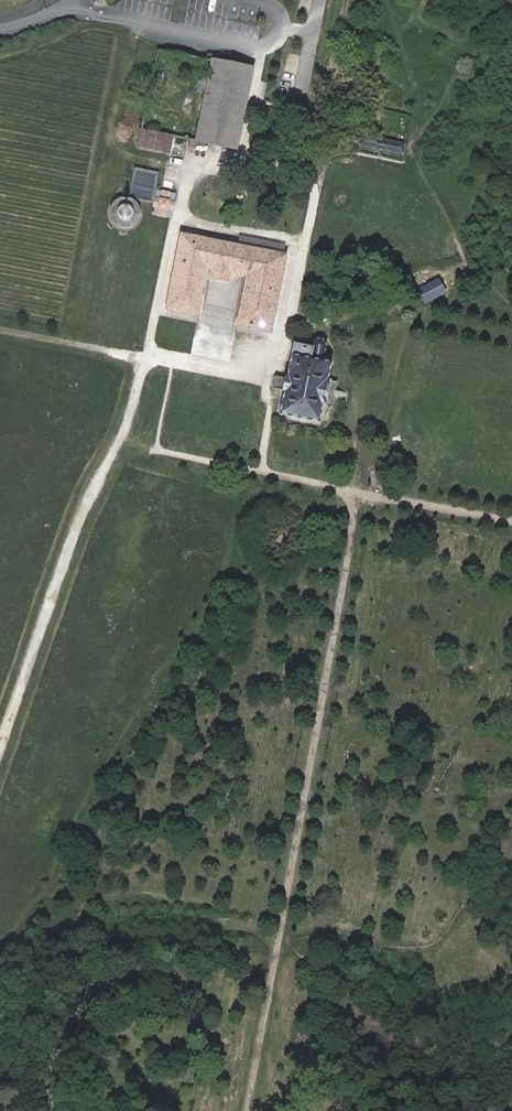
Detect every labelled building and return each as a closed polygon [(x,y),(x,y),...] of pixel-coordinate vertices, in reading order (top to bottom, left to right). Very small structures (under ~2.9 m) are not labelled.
[(252,66),(211,59),(196,141),(237,148),(252,66)] [(285,114),(268,111),(266,117),(283,121),(285,114)] [(142,130),(139,146),(170,152),(173,135),(142,130)] [(404,161),(409,144),(376,137),(364,134),(360,151),(404,161)] [(135,168),(133,196),(153,198),(156,169),(135,168)] [(177,194),(157,189),(152,213),(173,217),(177,194)] [(284,281),(287,267),(289,254),(184,234),(168,309),(202,315),(206,292),(203,291),(208,265),(216,267),(235,271),(249,274),(284,281)] [(235,271),(216,267),(214,276),(233,280),(235,271)] [(239,323),(273,331),(284,281),(249,274),(239,323)] [(417,288),(425,304),(446,292),(438,277),(417,288)] [(313,344),(295,341),(288,377),(275,374),(273,388),(286,391),(281,415),(322,422),(325,404),(336,406),(341,379),(331,378),(334,358),(329,357),(331,344),(328,337),(318,335),(314,336),(313,344)]
